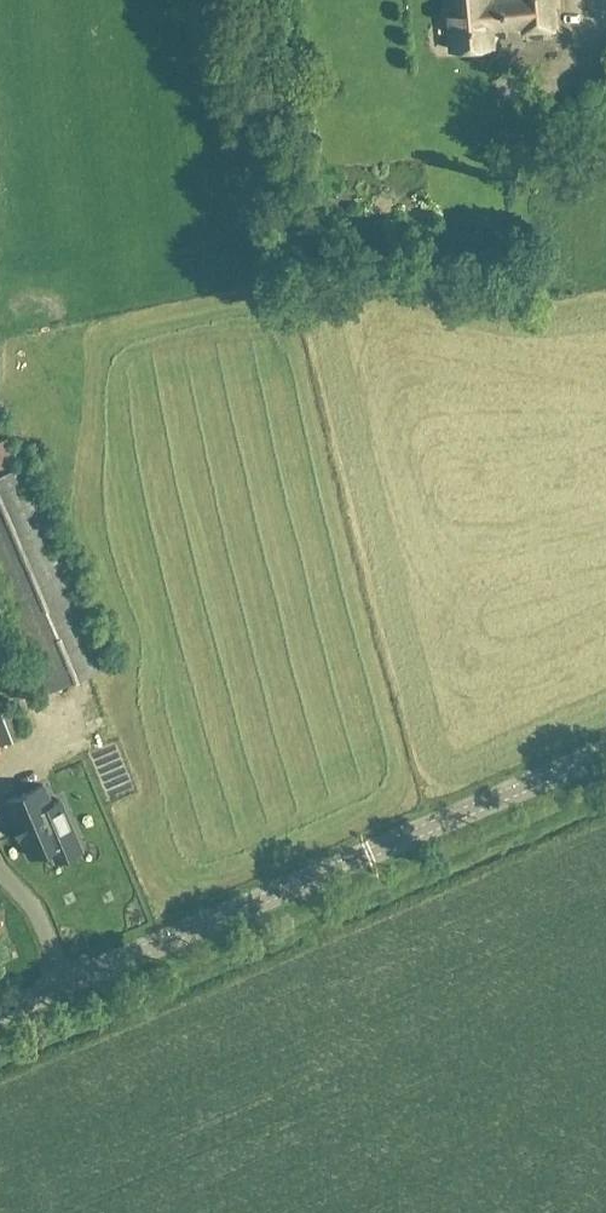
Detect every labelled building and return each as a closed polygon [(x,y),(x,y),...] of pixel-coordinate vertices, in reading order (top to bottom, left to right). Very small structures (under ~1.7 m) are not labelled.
[(552,6),(556,6),(556,0),(448,0),(452,50),(493,46),(492,28),(524,25),(525,31),(554,29),(552,6)] [(29,462),(0,474),(0,593),(42,693),(114,663),(29,462)] [(2,752),(1,748),(29,736),(16,703),(6,707),(0,690),(0,753),(2,752)] [(42,782),(5,797),(13,816),(11,817),(19,835),(21,834),(29,853),(50,844),(56,858),(80,847),(59,797),(50,801),(42,782)]
